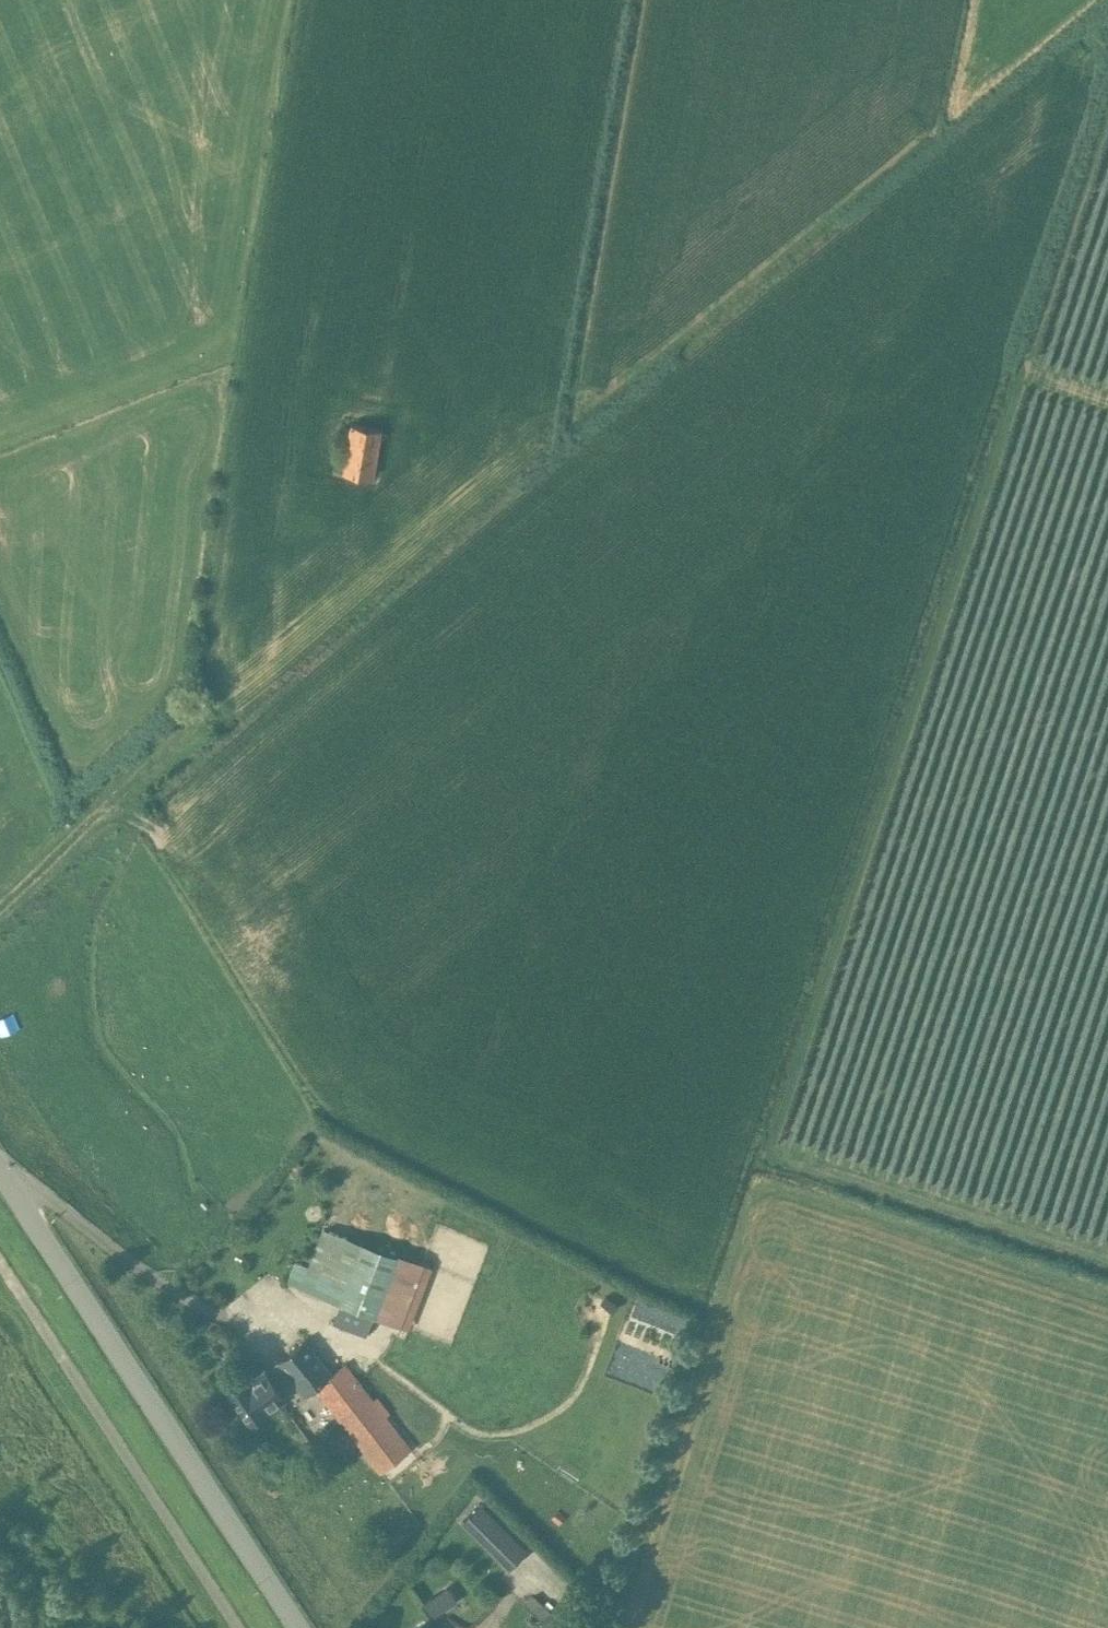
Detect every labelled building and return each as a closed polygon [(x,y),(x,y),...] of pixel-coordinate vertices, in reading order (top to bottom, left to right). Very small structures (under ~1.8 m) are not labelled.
[(382,428),(350,422),(342,471),(374,476),(382,428)] [(397,1254),(323,1226),(309,1265),(295,1260),(287,1282),(341,1302),(333,1323),(367,1335),(374,1315),(402,1326),(425,1262),(398,1252),(397,1254)] [(305,1339),(277,1359),(296,1384),(305,1396),(316,1387),(379,1472),(411,1447),(347,1364),(331,1376),(305,1339)] [(296,1384),(277,1359),(229,1394),(248,1421),(284,1395),(283,1394),(296,1384)] [(461,1521),(508,1569),(527,1550),(480,1503),(461,1521)] [(435,1613),(460,1598),(452,1584),(427,1599),(435,1613)] [(533,1594),(526,1602),(543,1618),(550,1610),(533,1594)] [(427,1618),(412,1627),(434,1627),(427,1618)]
